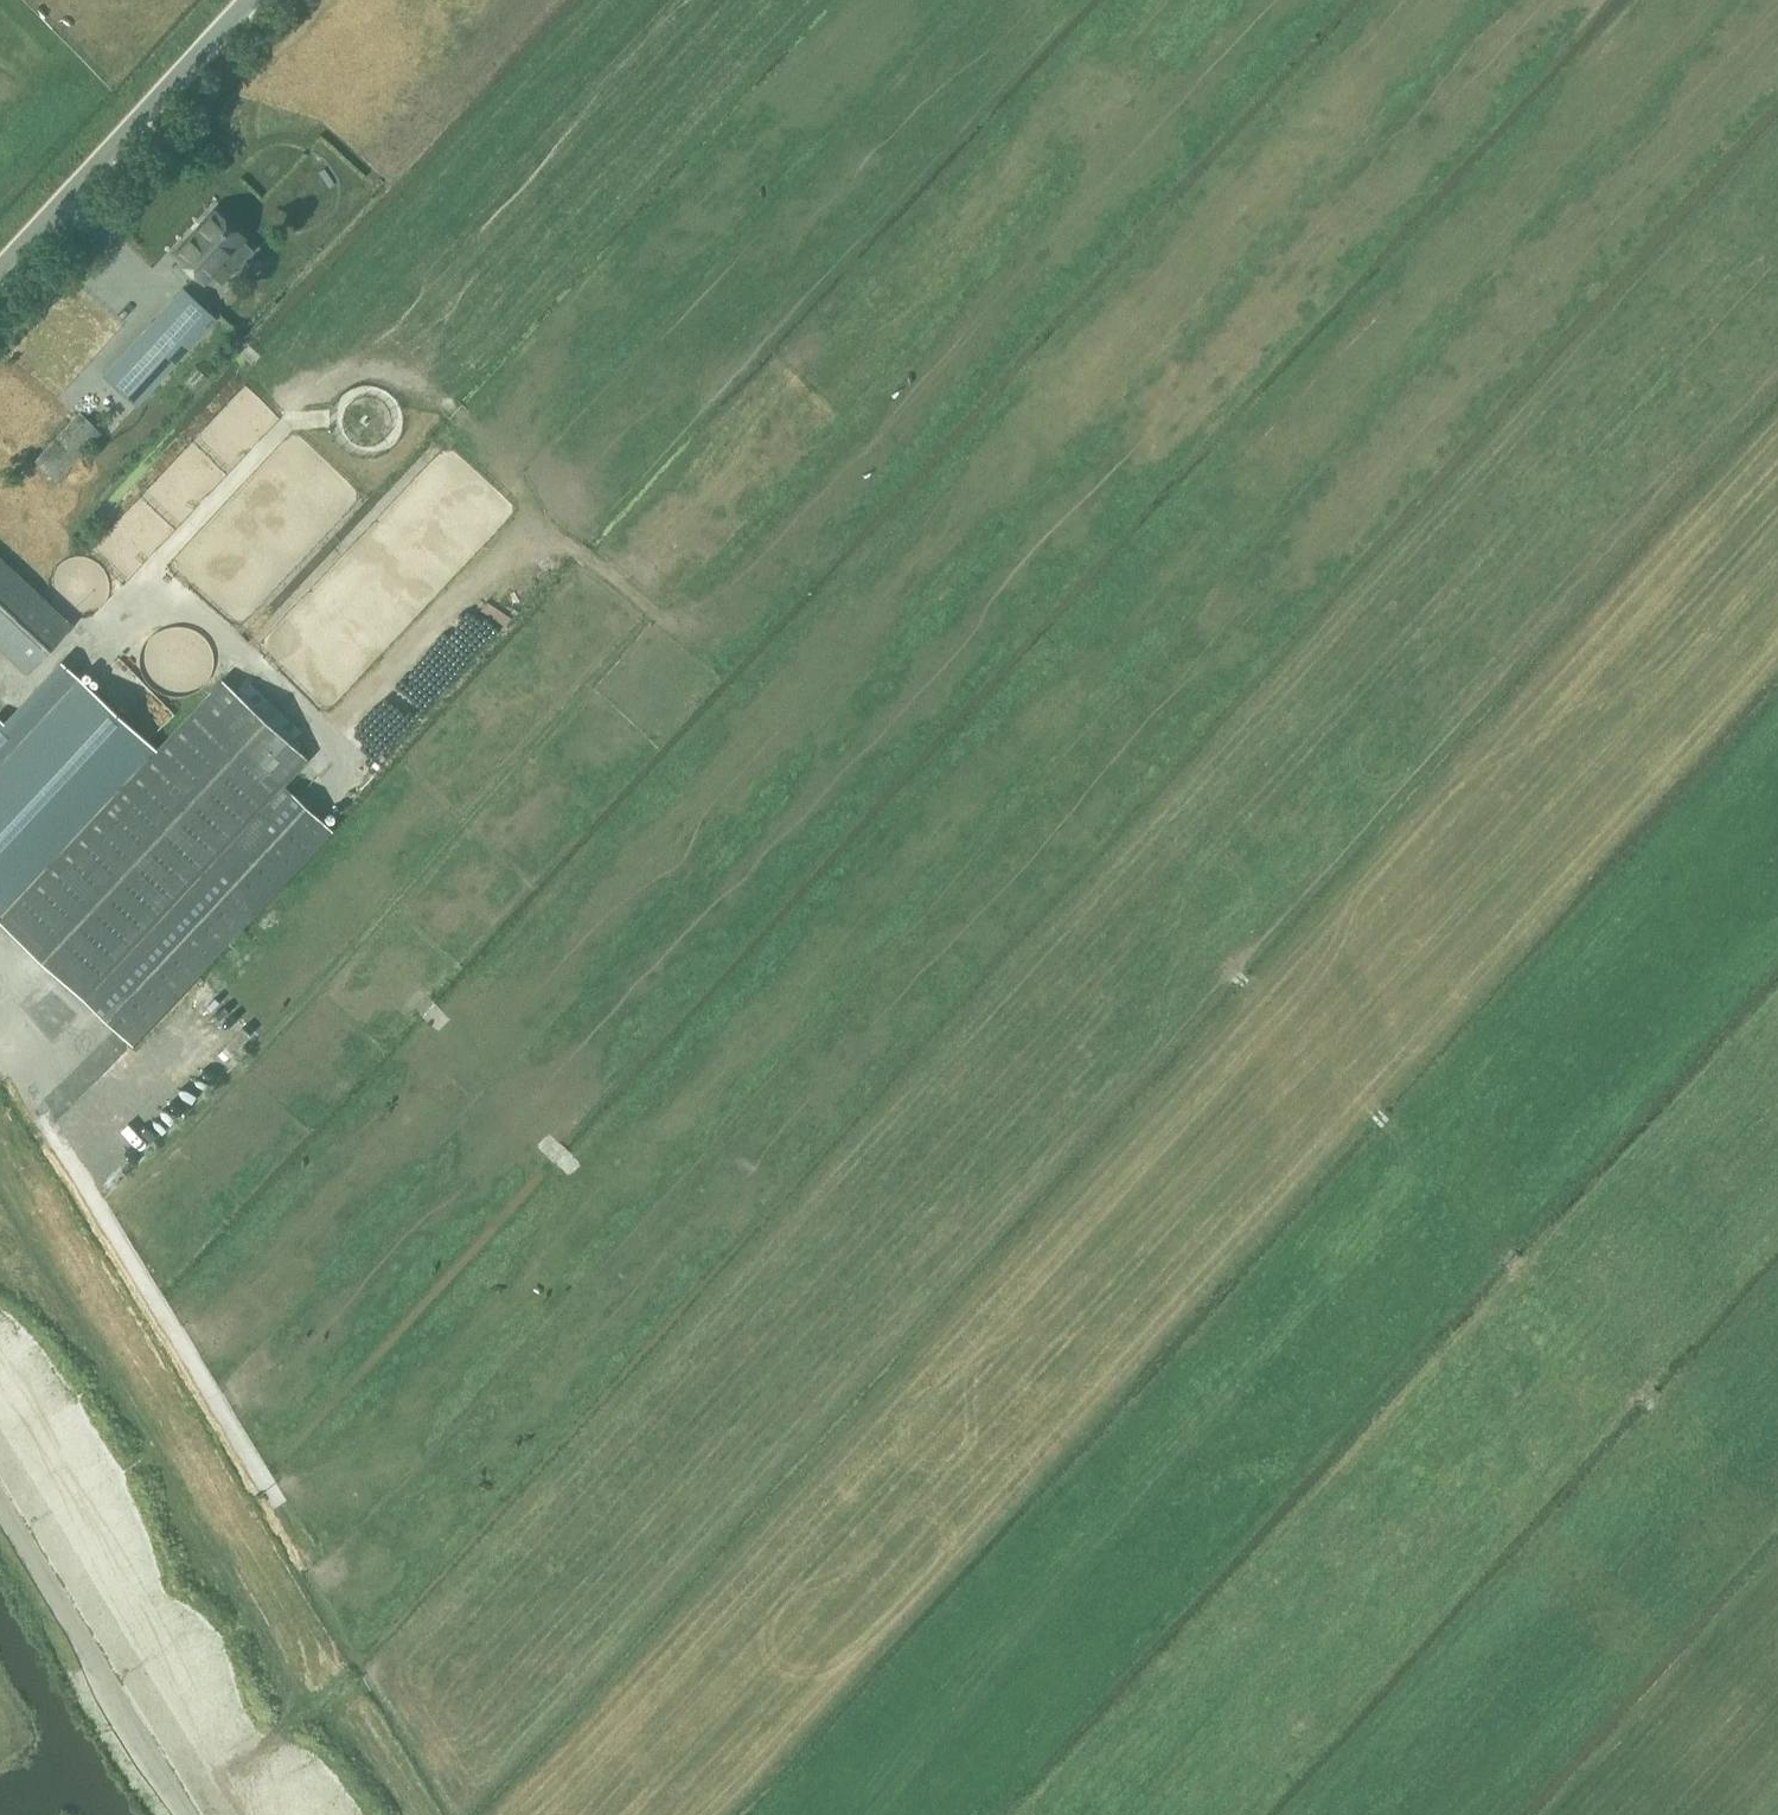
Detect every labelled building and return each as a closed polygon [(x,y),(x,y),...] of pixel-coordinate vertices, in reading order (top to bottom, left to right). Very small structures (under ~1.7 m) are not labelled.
[(235,268),(224,259),(244,237),(215,212),(176,255),(204,281),(212,272),(223,281),(235,268)] [(137,404),(216,319),(183,289),(104,374),(137,404)] [(81,413),(36,460),(56,481),(102,433),(81,413)] [(73,624),(0,556),(0,647),(28,673),(73,624)] [(131,776),(156,749),(78,676),(26,733),(21,738),(0,719),(0,918),(131,776)] [(0,918),(0,920),(129,1041),(328,827),(282,784),(306,758),(222,679),(159,747),(156,749),(131,776),(0,918)]
